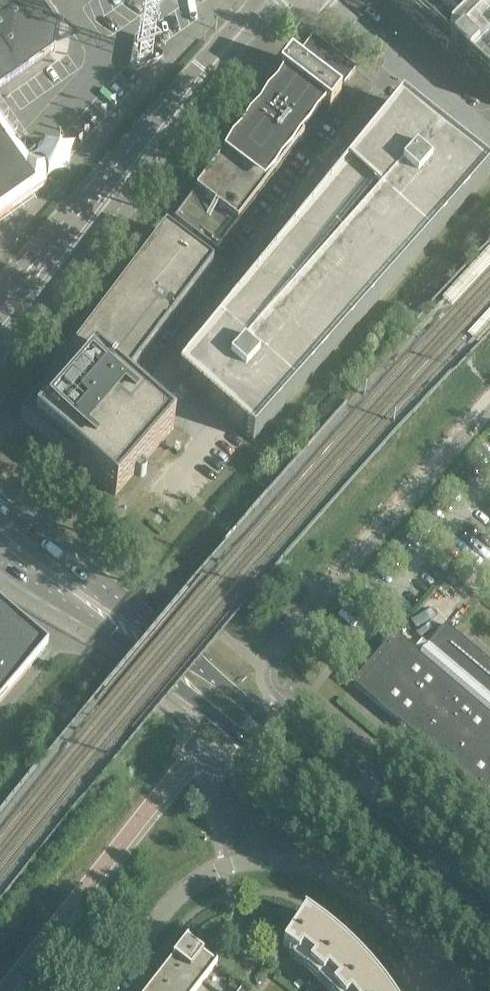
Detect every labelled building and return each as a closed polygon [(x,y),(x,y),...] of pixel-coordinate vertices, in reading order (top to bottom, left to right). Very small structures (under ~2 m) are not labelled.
[(22,73),(54,50),(58,29),(37,0),(0,0),(0,88),(22,73)] [(489,89),(489,0),(392,0),(489,89)] [(218,162),(174,220),(216,252),(260,195),(304,137),(301,135),(322,107),(329,112),(340,98),(337,95),(356,69),(313,36),(293,62),(290,59),(279,74),(285,79),(274,94),(274,93),(273,93),(273,92),(272,92),(271,92),(270,92),(269,92),(269,93),(269,94),(268,94),(268,95),(269,96),(269,97),(270,97),(271,98),(264,107),(261,105),(218,162)] [(178,376),(253,441),(489,175),(432,128),(422,140),(391,115),(178,376)] [(46,187),(45,185),(34,184),(27,173),(29,162),(0,122),(0,220),(46,187)] [(166,233),(164,232),(163,233),(166,235),(161,242),(160,241),(154,250),(155,250),(144,265),(143,264),(136,273),(137,273),(126,288),(125,287),(119,296),(120,296),(109,311),(108,310),(101,318),(102,319),(91,334),(90,333),(84,341),(85,342),(74,356),(73,356),(66,364),(67,365),(58,377),(55,374),(19,422),(70,461),(73,458),(77,462),(77,463),(114,495),(172,428),(145,404),(144,406),(142,408),(138,404),(139,403),(139,402),(139,401),(139,400),(138,399),(136,398),(135,398),(134,398),(133,399),(129,396),(131,393),(122,385),(179,311),(177,310),(177,302),(179,302),(181,302),(182,301),(184,300),(186,299),(188,298),(189,296),(190,295),(191,295),(211,268),(209,266),(210,266),(211,265),(167,231),(166,232),(167,232),(166,233)] [(0,606),(0,702),(48,647),(0,606)] [(415,650),(402,639),(397,635),(359,680),(355,685),(489,800),(489,662),(461,637),(447,625),(428,648),(421,656),(415,650)] [(313,961),(308,966),(322,979),(327,974),(337,984),(332,988),(334,990),(385,990),(373,976),(361,963),(348,950),(334,937),(320,926),(304,914),(282,947),(297,958),(302,952),(313,961)] [(186,943),(181,950),(174,959),(203,982),(216,966),(186,943)] [(174,959),(162,974),(184,990),(196,990),(203,982),(174,959)] [(162,974),(150,989),(153,990),(184,990),(162,974)]
